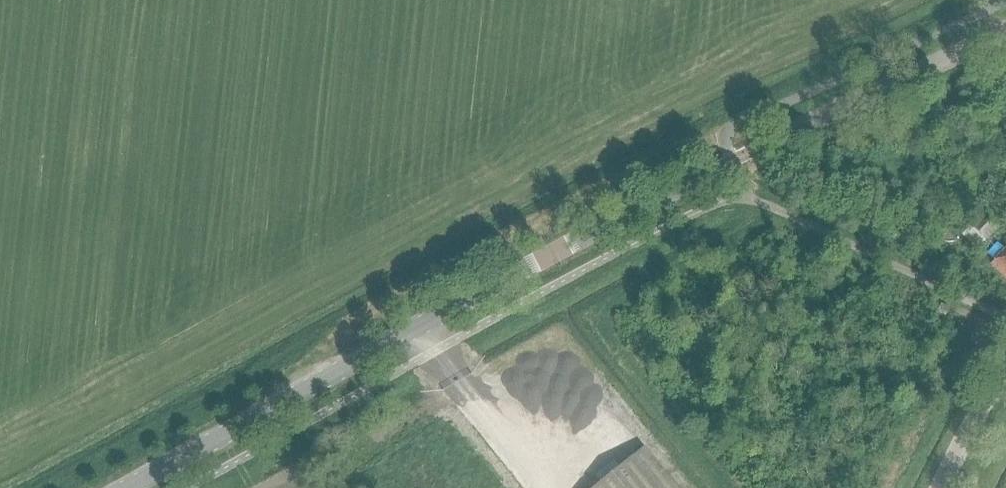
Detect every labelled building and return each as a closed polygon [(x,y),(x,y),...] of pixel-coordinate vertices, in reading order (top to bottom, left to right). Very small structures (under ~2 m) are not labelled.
[(1005,219),(1005,215),(993,203),(971,226),(985,240),(1005,219)] [(991,263),(1005,279),(1005,248),(991,263)] [(949,308),(941,304),(936,313),(944,317),(949,308)] [(643,447),(593,487),(676,487),(643,447)]
